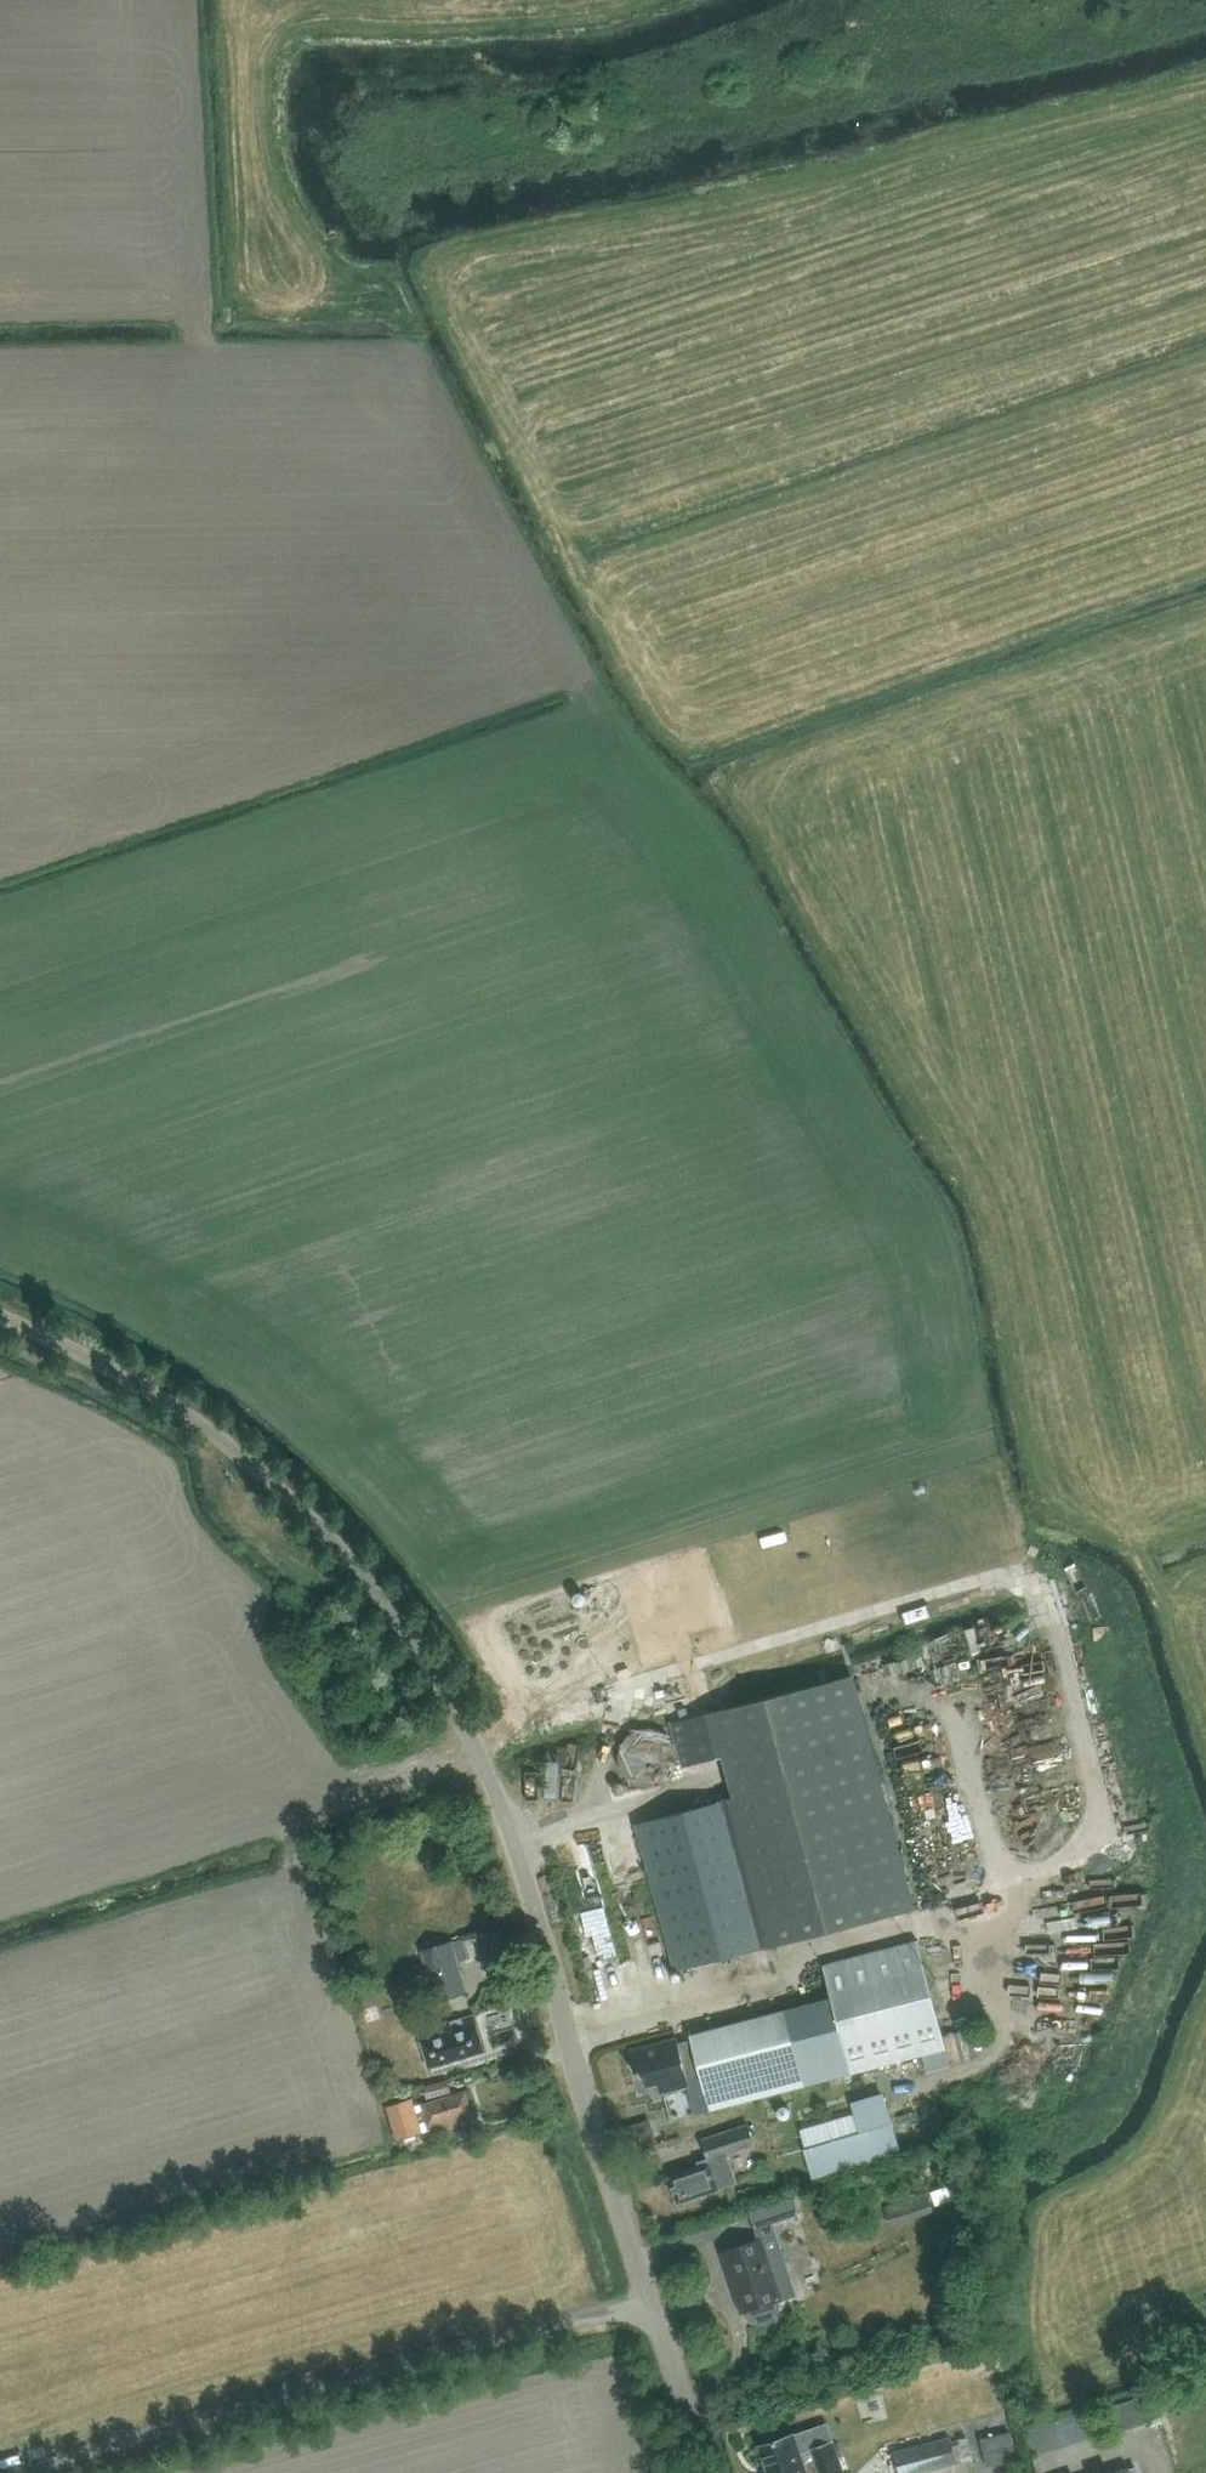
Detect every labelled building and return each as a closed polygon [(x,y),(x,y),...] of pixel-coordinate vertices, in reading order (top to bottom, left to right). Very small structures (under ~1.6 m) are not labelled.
[(996,1650),(1009,1651),(1013,1615),(1000,1614),(996,1650)] [(1012,1673),(1035,1673),(1035,1656),(1011,1657),(1012,1673)] [(636,1823),(675,1972),(910,1910),(849,1677),(718,1710),(740,1795),(636,1823)] [(646,1786),(651,1786),(657,1784),(663,1781),(667,1778),(671,1773),(674,1768),(675,1762),(676,1756),(676,1751),(674,1745),(671,1740),(668,1736),(663,1732),(659,1730),(653,1728),(647,1727),(642,1728),(636,1729),(631,1732),(626,1736),(622,1741),(619,1746),(618,1751),(617,1757),(618,1763),(619,1768),(622,1772),(625,1777),(630,1781),(635,1784),(641,1786),(646,1786)] [(466,1990),(452,1941),(422,1950),(436,1999),(466,1990)] [(831,2002),(690,2037),(691,2042),(677,2046),(676,2041),(629,2053),(635,2079),(645,2076),(648,2088),(659,2085),(662,2095),(688,2088),(686,2079),(699,2075),(709,2113),(924,2059),(945,2053),(917,1945),(823,1969),(831,2002)] [(484,2050),(473,2015),(419,2031),(429,2066),(484,2050)] [(945,2053),(924,2059),(927,2073),(948,2067),(945,2053)] [(449,2090),(445,2078),(422,2085),(426,2097),(449,2090)] [(416,2113),(411,2098),(386,2106),(397,2140),(422,2133),(419,2124),(426,2121),(430,2134),(474,2121),(464,2091),(421,2104),(423,2110),(416,2113)] [(899,2151),(883,2095),(855,2103),(863,2131),(807,2147),(815,2175),(899,2151)] [(697,2161),(698,2165),(668,2175),(677,2202),(738,2183),(728,2153),(754,2144),(748,2125),(703,2140),(708,2157),(697,2161)] [(934,2183),(939,2197),(963,2189),(958,2175),(934,2183)] [(928,2193),(885,2207),(891,2226),(934,2211),(928,2193)] [(746,2317),(750,2321),(756,2323),(762,2324),(768,2322),(773,2318),(776,2313),(778,2307),(777,2301),(794,2295),(780,2249),(765,2254),(757,2228),(799,2214),(794,2198),(750,2212),(758,2239),(722,2251),(741,2312),(743,2311),(746,2317)] [(1118,2432),(1148,2422),(1146,2414),(1141,2399),(1140,2396),(1110,2406),(1118,2432)] [(1017,2459),(1011,2431),(980,2438),(987,2467),(1017,2459)] [(795,2434),(761,2445),(771,2472),(844,2472),(835,2444),(816,2450),(817,2452),(803,2457),(795,2434)] [(899,2472),(920,2472),(957,2462),(950,2439),(894,2455),(899,2472)]
